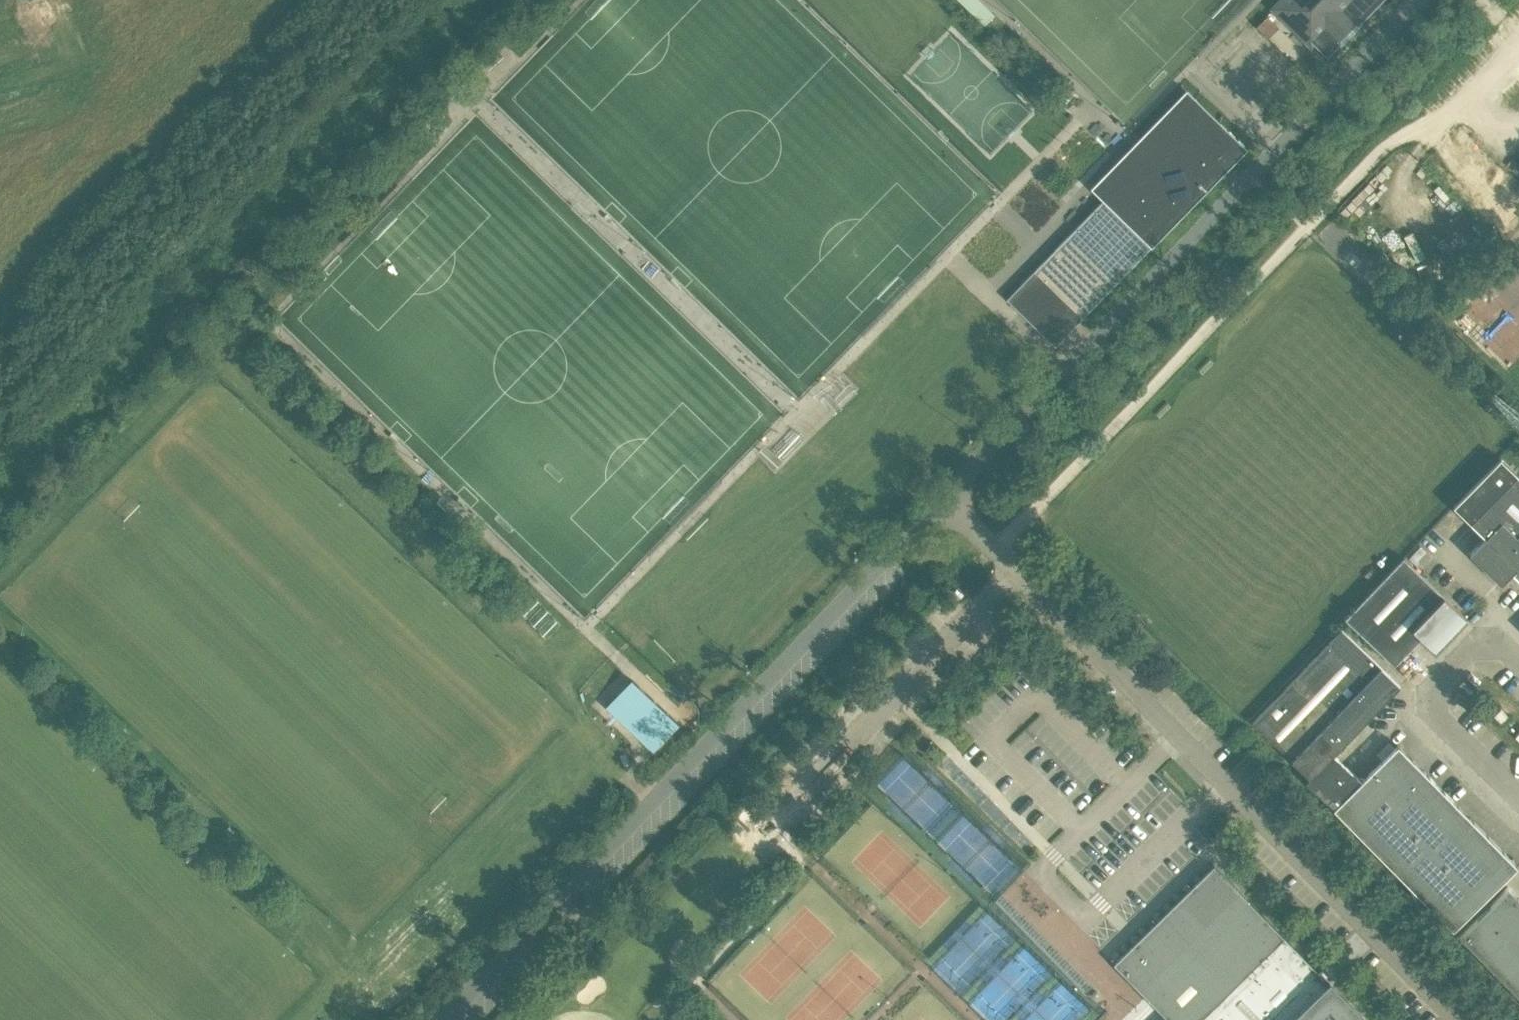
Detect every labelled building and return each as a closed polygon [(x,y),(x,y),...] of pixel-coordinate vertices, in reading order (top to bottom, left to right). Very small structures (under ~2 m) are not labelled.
[(1381,0),(1281,0),(1273,8),(1312,46),(1316,41),(1329,53),(1381,0)] [(1181,83),(1188,90),(1092,189),(1099,196),(1003,295),(1057,347),(1082,320),(1252,143),(1186,79),(1181,83)] [(604,215),(613,224),(616,221),(607,212),(604,215)] [(669,279),(678,288),(682,284),(673,276),(669,279)] [(1156,319),(1163,312),(1156,305),(1149,312),(1156,319)] [(388,434),(397,443),(401,440),(391,431),(388,434)] [(1518,474),(1501,456),(1454,505),(1487,537),(1471,553),(1502,583),(1512,574),(1518,580),(1518,474)] [(456,499),(464,508),(467,505),(458,496),(456,499)] [(1408,678),(1466,617),(1404,557),(1346,618),(1408,678)] [(1362,780),(1352,770),(1334,753),(1401,684),(1342,628),(1253,721),(1311,776),(1307,780),(1325,798),(1334,807),(1454,928),(1518,865),(1399,743),(1362,780)] [(656,750),(682,724),(636,680),(610,706),(656,750)] [(1502,722),(1509,715),(1502,708),(1494,715),(1502,722)] [(138,740),(150,752),(154,747),(142,736),(138,740)] [(196,796),(208,806),(212,802),(200,791),(196,796)] [(1285,936),(1215,864),(1115,962),(1171,1019),(1367,1019),(1331,982),(1322,991),(1316,984),(1311,979),(1322,968),(1321,967),(1318,970),(1285,936)] [(1509,885),(1459,934),(1518,994),(1518,896),(1509,885)]
